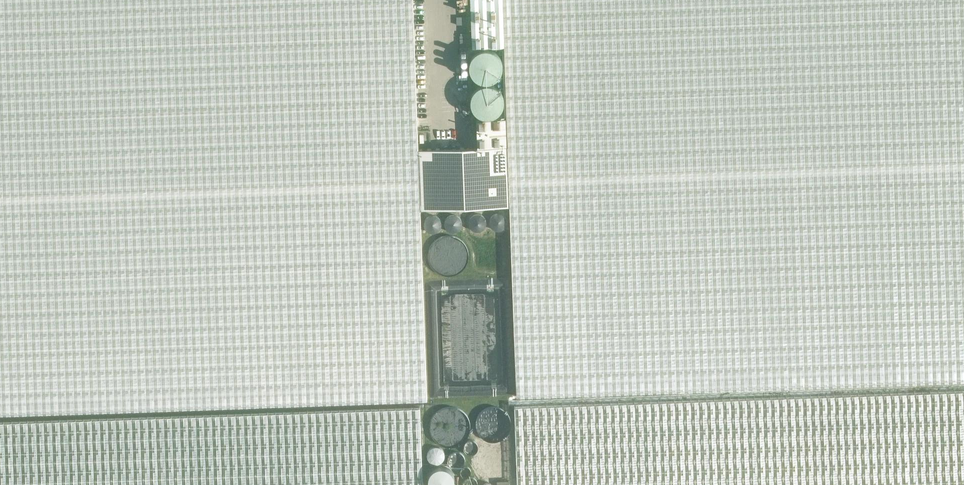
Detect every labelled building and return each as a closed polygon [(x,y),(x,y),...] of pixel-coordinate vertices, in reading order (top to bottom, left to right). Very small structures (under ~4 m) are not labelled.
[(421,209),(510,206),(517,396),(963,380),(963,0),(471,0),(472,47),(504,46),(507,118),(477,119),(478,147),(418,149),(413,0),(0,0),(0,414),(427,399),(421,209)] [(490,49),(486,49),(482,50),(478,51),(476,53),(473,55),(472,58),(470,61),(470,64),(470,69),(472,75),(475,78),(478,80),(482,82),(487,82),(490,82),(493,81),(496,79),(500,76),(503,72),(503,67),(503,61),(502,57),(498,53),(494,51),(490,49)] [(493,85),(488,84),(485,84),(482,85),(479,86),(476,88),(473,92),(472,96),(471,101),(472,107),(475,112),(479,114),(483,117),(487,117),(492,117),(497,115),(500,112),(503,107),(505,102),(504,97),(502,92),(499,88),(493,85)] [(507,223),(507,222),(507,220),(507,218),(506,217),(505,216),(504,215),(503,214),(502,213),(500,213),(499,213),(497,213),(496,213),(494,214),(493,215),(492,216),(491,217),(491,218),(490,220),(490,221),(490,223),(491,224),(491,226),(492,227),(493,228),(494,229),(496,230),(497,230),(499,230),(500,230),(502,230),(503,229),(504,228),(505,227),(506,226),(507,224),(507,223)] [(455,215),(454,214),(452,215),(451,215),(449,216),(448,216),(447,218),(446,219),(445,220),(445,222),(445,223),(445,225),(445,226),(446,227),(447,229),(448,230),(449,231),(451,231),(452,232),(453,232),(455,232),(457,231),(458,231),(459,230),(460,229),(461,227),(462,226),(462,225),(462,223),(462,222),(462,220),(461,219),(460,218),(459,216),(458,216),(457,215),(455,215)] [(487,224),(487,222),(487,221),(486,219),(486,218),(485,217),(484,216),(482,215),(481,214),(480,214),(478,214),(477,214),(475,214),(474,215),(472,216),(471,217),(470,218),(470,219),(469,221),(469,222),(469,224),(470,225),(470,227),(471,228),(472,229),(474,230),(475,231),(477,231),(478,231),(480,231),(481,231),(482,230),(484,229),(485,228),(486,227),(486,225),(487,224)] [(434,215),(433,215),(431,215),(430,216),(429,216),(427,217),(426,218),(425,219),(425,221),(424,222),(424,224),(424,225),(425,227),(425,228),(426,229),(427,231),(429,231),(430,232),(431,232),(433,233),(434,232),(436,232),(437,231),(439,231),(440,229),(441,228),(441,227),(442,225),(442,224),(442,222),(441,221),(441,219),(440,218),(439,217),(437,216),(436,216),(434,215)] [(514,406),(517,484),(963,484),(963,390),(514,406)] [(420,406),(0,421),(0,484),(423,484),(420,406)] [(460,479),(464,476),(455,461),(443,468),(453,484),(454,484),(461,481),(460,479)]
